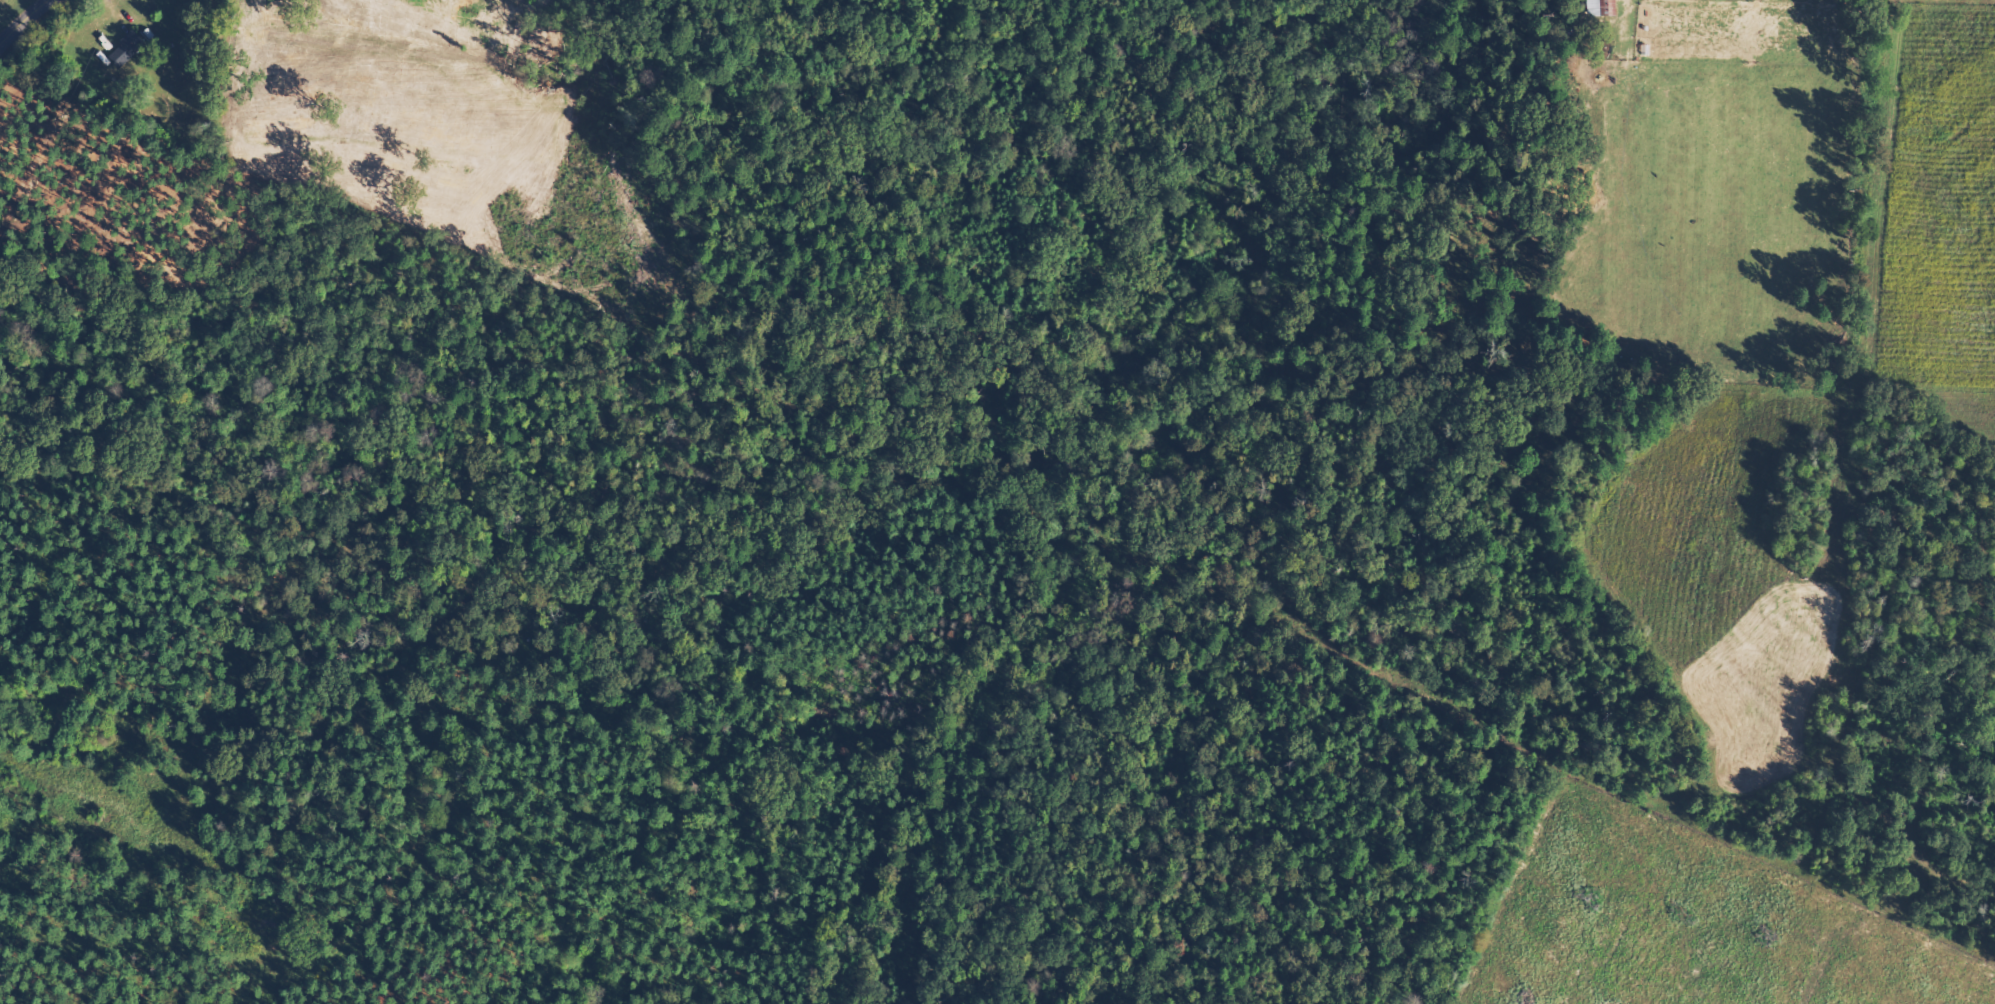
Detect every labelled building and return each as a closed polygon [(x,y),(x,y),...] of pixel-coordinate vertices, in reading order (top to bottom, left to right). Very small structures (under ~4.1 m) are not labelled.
[(1587,17),(1615,16),(1615,0),(1587,0),(1587,17)] [(114,57),(125,70),(153,47),(139,30),(123,43),(126,47),(114,57)]
